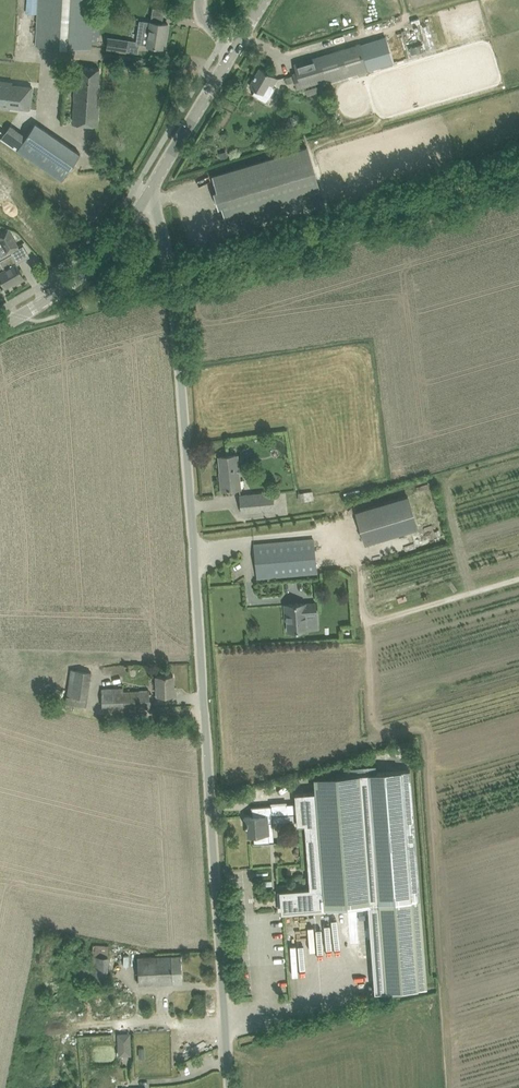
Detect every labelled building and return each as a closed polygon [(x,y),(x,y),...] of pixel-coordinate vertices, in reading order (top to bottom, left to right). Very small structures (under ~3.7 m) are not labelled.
[(35,45),(90,48),(92,24),(92,17),(93,0),(38,0),(35,45)] [(163,19),(164,8),(153,7),(153,19),(163,19)] [(146,44),(146,45),(148,45),(152,46),(162,47),(164,35),(167,35),(168,24),(157,22),(151,21),(150,21),(150,22),(139,20),(136,40),(136,42),(140,43),(146,44)] [(136,40),(108,36),(107,49),(127,52),(127,51),(139,52),(140,43),(136,42),(136,40)] [(364,44),(294,64),(297,71),(292,72),(297,88),(310,85),(310,88),(372,69),(389,64),(382,41),(365,46),(364,44)] [(76,67),(72,124),(98,125),(100,97),(98,97),(100,69),(76,67)] [(250,85),(259,91),(263,93),(269,83),(273,85),(277,77),(260,67),(250,85)] [(29,108),(32,87),(12,85),(12,83),(0,81),(0,104),(29,108)] [(27,136),(17,150),(62,181),(80,154),(36,123),(27,136)] [(229,232),(324,203),(307,147),(212,175),(217,190),(213,191),(218,208),(222,207),(229,232)] [(0,168),(0,202),(16,182),(0,168)] [(73,232),(78,236),(82,231),(77,227),(73,232)] [(0,233),(0,241),(6,252),(11,249),(18,245),(17,243),(12,235),(8,228),(0,233)] [(0,267),(0,277),(5,287),(16,281),(17,282),(24,278),(19,268),(16,264),(19,263),(13,252),(0,260),(0,261),(3,266),(0,267)] [(237,455),(231,455),(220,456),(222,477),(221,477),(222,490),(240,488),(239,474),(248,473),(247,464),(238,464),(237,455)] [(275,509),(273,491),(240,495),(242,512),(275,509)] [(298,492),(299,501),(313,500),(313,491),(298,492)] [(418,528),(408,496),(356,511),(366,543),(418,528)] [(313,538),(265,543),(254,544),(258,581),(265,580),(265,577),(317,572),(313,538)] [(306,612),(316,612),(316,603),(305,603),(285,604),(285,615),(287,615),(288,631),(292,631),(293,632),(298,631),(299,630),(307,630),(306,612)] [(88,698),(92,672),(71,669),(67,696),(71,696),(70,704),(86,706),(86,698),(88,698)] [(173,675),(162,675),(157,676),(158,694),(174,694),(173,675)] [(149,690),(124,691),(124,688),(102,689),(102,706),(124,706),(124,709),(150,708),(150,706),(152,706),(152,700),(149,700),(149,690)] [(252,807),(252,816),(245,817),(245,826),(248,825),(248,835),(254,835),(254,843),(254,844),(270,843),(269,823),(273,822),(272,815),(297,814),(297,825),(305,824),(307,850),(416,841),(410,769),(315,777),(316,791),(295,793),(296,803),(251,806),(251,807),(252,807)] [(281,891),(283,910),(369,904),(376,991),(427,987),(416,841),(307,850),(310,889),(281,891)] [(107,978),(108,945),(93,944),(91,968),(78,968),(77,979),(92,979),(107,978)] [(181,955),(170,956),(138,958),(139,984),(183,981),(181,955)]
